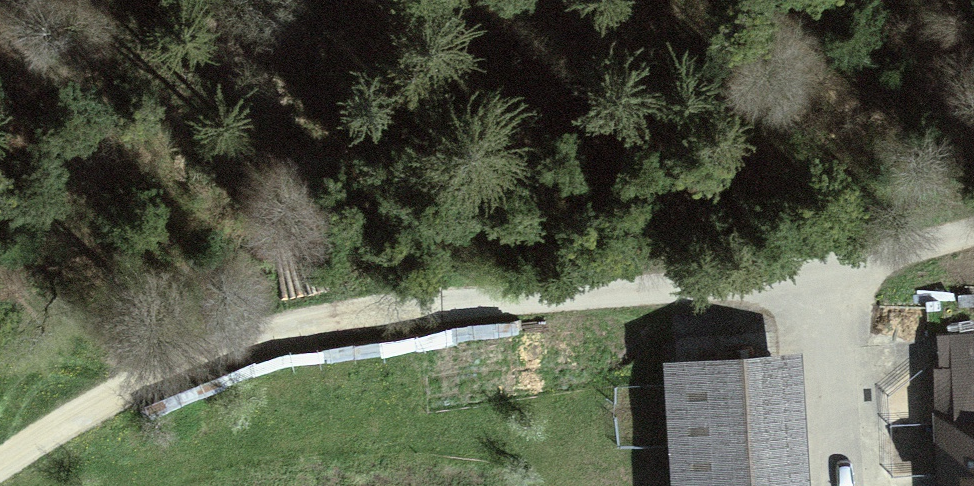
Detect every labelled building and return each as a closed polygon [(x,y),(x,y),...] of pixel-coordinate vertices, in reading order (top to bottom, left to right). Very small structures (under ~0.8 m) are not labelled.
[(941,336),(949,485),(973,485),(973,334),(941,336)] [(802,358),(665,365),(672,485),(809,485),(802,358)]
